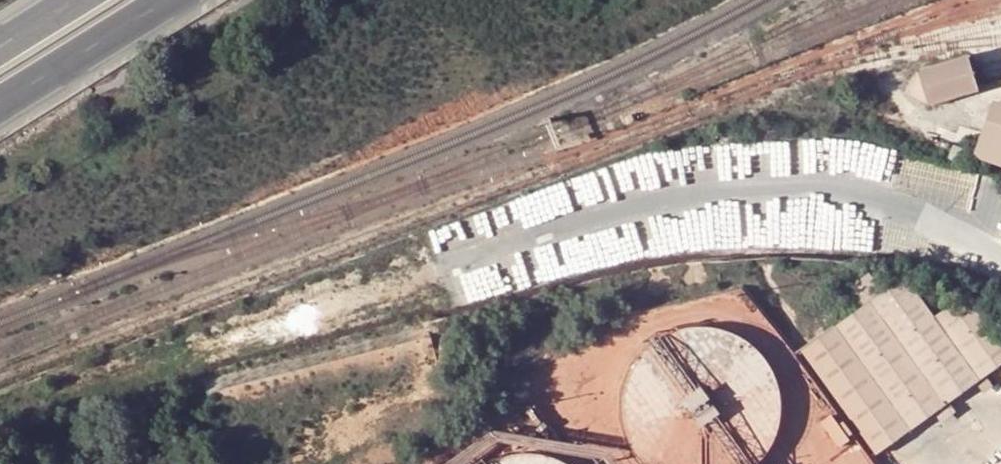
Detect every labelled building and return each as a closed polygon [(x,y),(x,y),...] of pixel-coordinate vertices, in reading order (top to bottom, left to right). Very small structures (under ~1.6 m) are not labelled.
[(967,54),(920,69),(928,99),(976,83),(967,54)] [(929,104),(979,90),(976,83),(928,99),(929,104)] [(993,100),(974,155),(1000,165),(1000,103),(993,100)] [(802,349),(877,453),(1000,366),(1000,330),(1000,331),(971,290),(936,314),(907,275),(802,349)] [(760,463),(765,457),(770,450),(774,443),(777,435),(780,427),(782,419),(783,411),(783,403),(782,394),(780,386),(778,378),(774,371),(770,363),(766,357),(760,350),(748,340),(741,335),(734,331),(726,328),(718,326),(710,325),(702,324),(693,324),(685,325),(677,327),(669,330),(662,333),(654,337),(648,342),(641,348),(636,354),(631,361),(627,368),(623,376),(621,383),(619,392),(618,400),(617,408),(618,417),(620,425),(622,433),(625,440),(629,448),(634,455),(639,461),(642,463),(759,463),(760,463)] [(560,458),(552,454),(544,452),(536,451),(528,451),(520,451),(512,452),(504,454),(496,457),(488,461),(483,463),(572,463),(560,458)]
